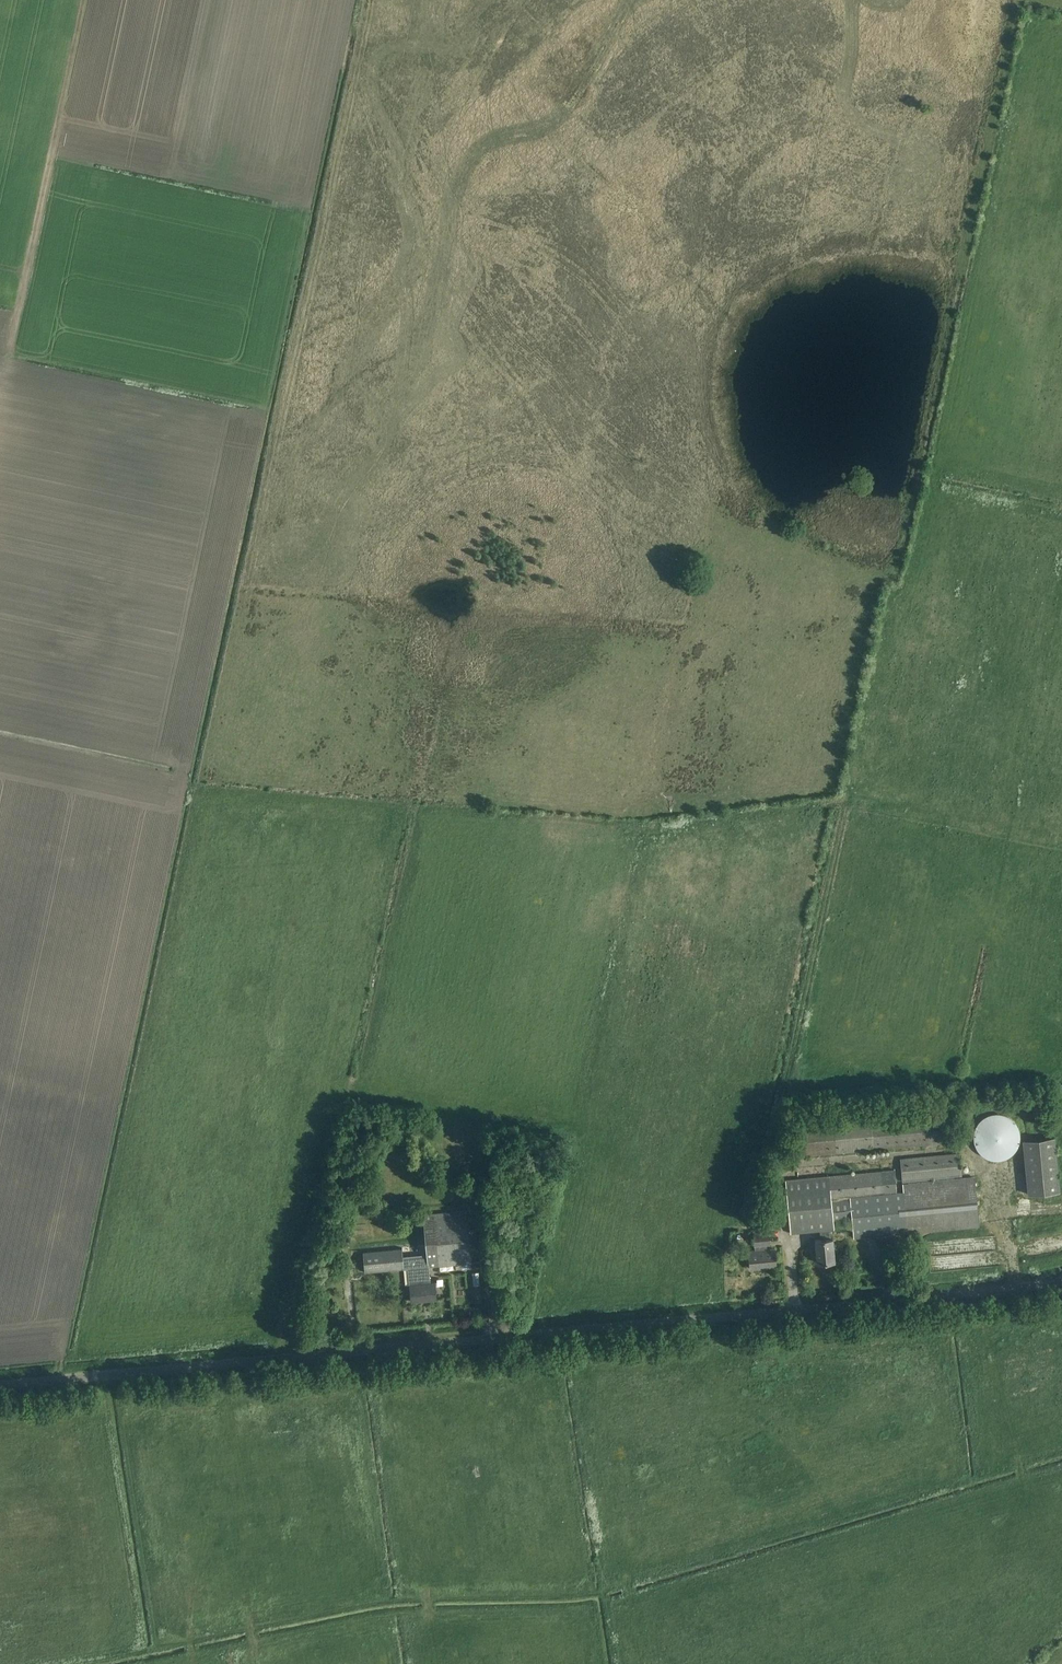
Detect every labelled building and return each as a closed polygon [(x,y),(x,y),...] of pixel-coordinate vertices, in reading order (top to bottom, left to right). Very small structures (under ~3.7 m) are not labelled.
[(801,1156),(951,1143),(948,1112),(799,1125),(801,1156)] [(974,1134),(973,1137),(974,1139),(974,1142),(975,1145),(976,1147),(978,1150),(979,1152),(981,1154),(984,1156),(986,1157),(989,1158),(991,1159),(994,1160),(997,1160),(1000,1160),(1002,1159),(1005,1158),(1008,1157),(1010,1156),(1012,1154),(1014,1152),(1016,1150),(1017,1147),(1019,1145),(1019,1142),(1020,1139),(1020,1137),(1020,1134),(1019,1131),(1019,1128),(1017,1126),(1016,1123),(1014,1121),(1012,1119),(1010,1117),(1008,1116),(1005,1115),(1002,1114),(1000,1113),(997,1113),(994,1113),(991,1114),(989,1115),(986,1116),(984,1117),(981,1119),(979,1121),(978,1123),(976,1126),(975,1128),(974,1131),(974,1134)] [(1028,1194),(1060,1191),(1055,1137),(1023,1140),(1028,1194)] [(962,1178),(960,1153),(901,1158),(904,1190),(897,1191),(895,1169),(786,1180),(791,1234),(820,1231),(821,1239),(815,1240),(818,1263),(836,1261),(834,1237),(832,1237),(831,1230),(836,1229),(835,1221),(852,1219),(854,1238),(979,1227),(975,1177),(962,1178)] [(483,1176),(475,1177),(476,1188),(484,1187),(483,1176)] [(430,1283),(429,1268),(472,1264),(467,1211),(424,1215),(426,1243),(366,1248),(368,1273),(408,1269),(409,1285),(410,1285),(412,1302),(437,1300),(436,1283),(430,1283)] [(767,1250),(766,1245),(769,1244),(768,1231),(754,1232),(755,1250),(749,1251),(751,1269),(776,1267),(774,1249),(767,1250)] [(983,1265),(982,1258),(960,1261),(961,1268),(983,1265)] [(943,1268),(952,1267),(951,1260),(942,1261),(943,1268)]
